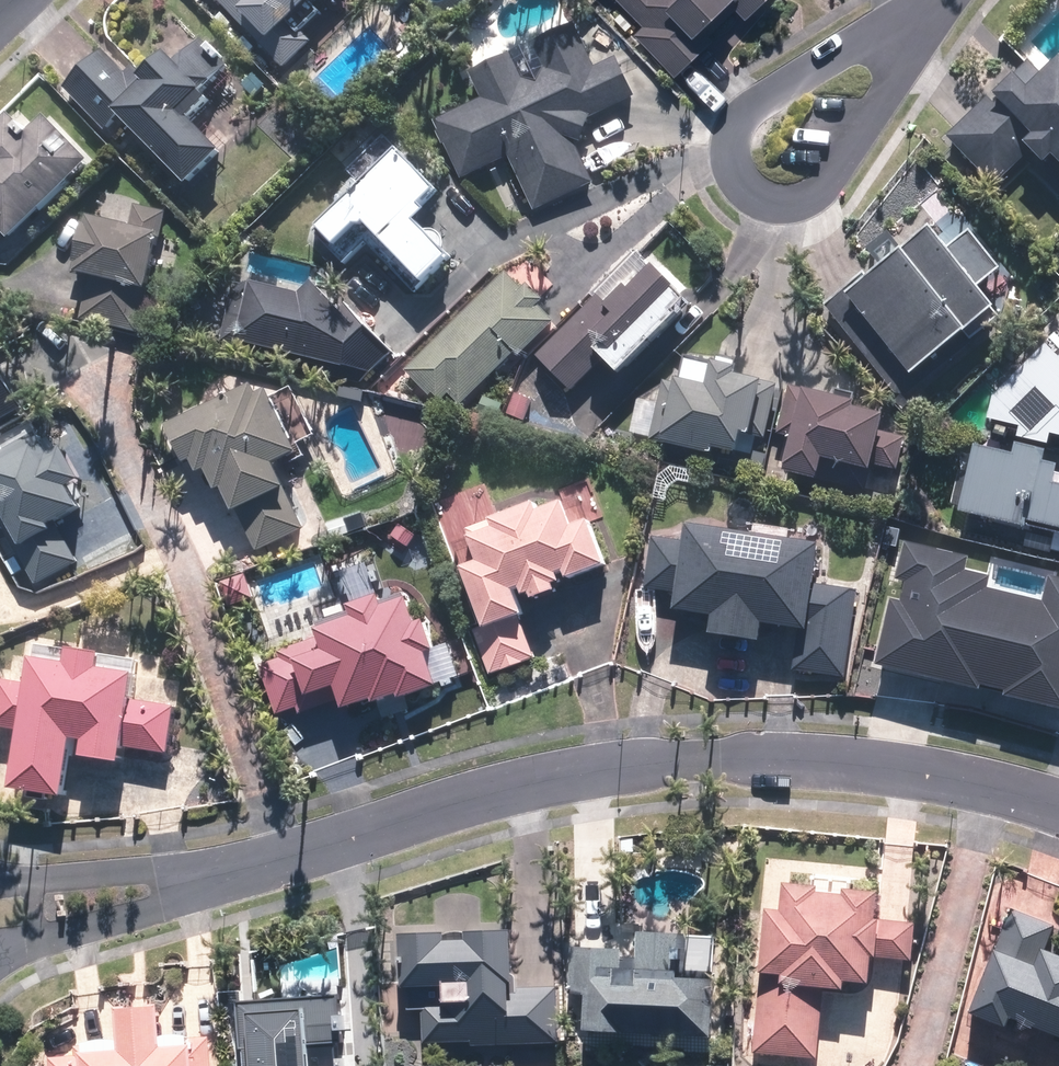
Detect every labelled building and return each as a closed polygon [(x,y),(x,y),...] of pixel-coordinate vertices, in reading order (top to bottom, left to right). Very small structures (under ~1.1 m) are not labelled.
[(281,70),(307,45),(285,22),(307,0),(212,0),(281,70)] [(640,27),(633,34),(674,74),(699,49),(688,38),(725,1),(743,20),(763,0),(613,0),(640,27)] [(431,123),(457,182),(506,160),(530,214),(591,187),(572,144),(576,146),(583,122),(629,101),(611,61),(590,70),(571,27),(529,46),(540,70),(517,80),(506,56),(465,74),(477,103),(431,123)] [(111,121),(179,190),(215,155),(183,122),(201,104),(194,97),(226,65),(198,37),(166,68),(156,58),(137,76),(130,69),(121,78),(96,53),(58,91),(99,133),(111,121)] [(1035,77),(1021,63),(942,140),(990,189),(1023,157),(1035,170),(1044,161),(1058,177),(1058,54),(1035,77)] [(2,245),(81,167),(37,123),(19,140),(0,121),(0,122),(0,244),(2,245)] [(361,248),(408,295),(442,262),(406,226),(417,216),(411,210),(430,190),(379,139),(343,174),(355,187),(309,234),(342,267),(361,248)] [(81,221),(67,277),(86,281),(76,321),(131,335),(162,215),(131,208),(125,232),(81,221)] [(819,306),(890,396),(903,398),(910,392),(901,381),(957,337),(963,344),(991,322),(969,295),(995,274),(963,234),(937,254),(920,233),(860,280),(857,276),(819,306)] [(593,299),(531,359),(566,394),(594,366),(608,379),(681,308),(644,271),(620,294),(616,290),(600,306),(593,299)] [(501,274),(401,372),(435,407),(445,397),(456,408),(511,354),(515,358),(550,323),(534,307),(539,302),(522,285),(517,290),(501,274)] [(217,345),(338,372),(367,376),(388,355),(341,307),(332,315),(319,301),(305,288),(296,296),(242,284),(229,292),(217,345)] [(1050,364),(1037,351),(983,404),(978,426),(1010,434),(1007,444),(1039,451),(1041,442),(1055,446),(1058,428),(1058,356),(1050,364)] [(674,385),(659,382),(654,405),(634,401),(626,435),(646,440),(645,445),(705,458),(706,453),(728,458),(732,438),(760,445),(773,386),(754,382),(754,385),(727,379),(729,370),(680,358),(674,385)] [(19,412),(0,378),(0,423),(19,412)] [(244,389),(159,430),(177,468),(184,465),(190,479),(198,475),(208,497),(214,494),(225,517),(232,514),(252,555),(297,533),(266,469),(291,457),(260,394),(249,399),(244,389)] [(846,404),(783,390),(772,437),(784,440),(777,473),(810,481),(814,464),(827,467),(823,485),(861,493),(866,468),(892,473),(900,438),(872,432),(875,419),(845,412),(846,404)] [(31,587),(74,563),(51,522),(69,513),(57,491),(70,484),(53,453),(40,460),(30,441),(0,457),(0,530),(31,587)] [(951,517),(1058,543),(1058,492),(1044,489),(1048,472),(1033,468),(1036,458),(1005,450),(1002,462),(966,453),(951,517)] [(527,508),(457,534),(469,567),(453,573),(475,631),(469,633),(485,677),(529,660),(508,603),(520,598),(523,605),(546,596),(544,589),(595,570),(579,526),(563,532),(553,507),(530,516),(527,508)] [(811,548),(677,528),(674,543),(647,539),(640,591),(667,595),(664,615),(703,621),(701,639),(750,647),(753,628),(794,634),(789,672),(840,679),(853,593),(805,586),(811,548)] [(868,672),(1058,717),(1058,587),(1039,582),(1033,607),(978,594),(981,582),(957,576),(960,563),(897,549),(868,672)] [(310,642),(273,653),(275,660),(257,666),(273,717),(291,711),(294,719),(332,706),(335,718),(428,688),(418,658),(425,655),(415,624),(408,626),(400,602),(375,610),(371,600),(340,610),(343,620),(307,632),(310,642)] [(1,794),(53,803),(63,744),(75,746),(72,762),(110,768),(113,749),(162,757),(170,709),(121,701),(124,679),(89,674),(92,660),(60,655),(58,669),(23,663),(19,687),(0,684),(0,731),(11,733),(1,794)] [(762,915),(749,1056),(812,1062),(819,993),(835,994),(835,987),(860,989),(862,961),(906,965),(910,925),(866,921),(868,897),(775,889),(772,916),(762,915)] [(962,1018),(997,1032),(1000,1023),(1058,1046),(1058,949),(1056,957),(1040,951),(1049,928),(1003,910),(962,1018)] [(467,1045),(467,1049),(554,1046),(552,989),(507,991),(505,934),(392,938),(394,993),(435,991),(436,1006),(418,1006),(419,1047),(467,1045)] [(577,1035),(704,1042),(708,976),(682,974),(684,937),(632,934),(631,953),(568,950),(565,999),(579,999),(577,1035)] [(231,1004),(235,1065),(306,1065),(305,1048),(337,1046),(333,997),(231,1004)] [(41,1065),(207,1065),(205,1039),(155,1043),(152,1010),(109,1013),(111,1046),(71,1048),(71,1058),(41,1060),(41,1065)]
